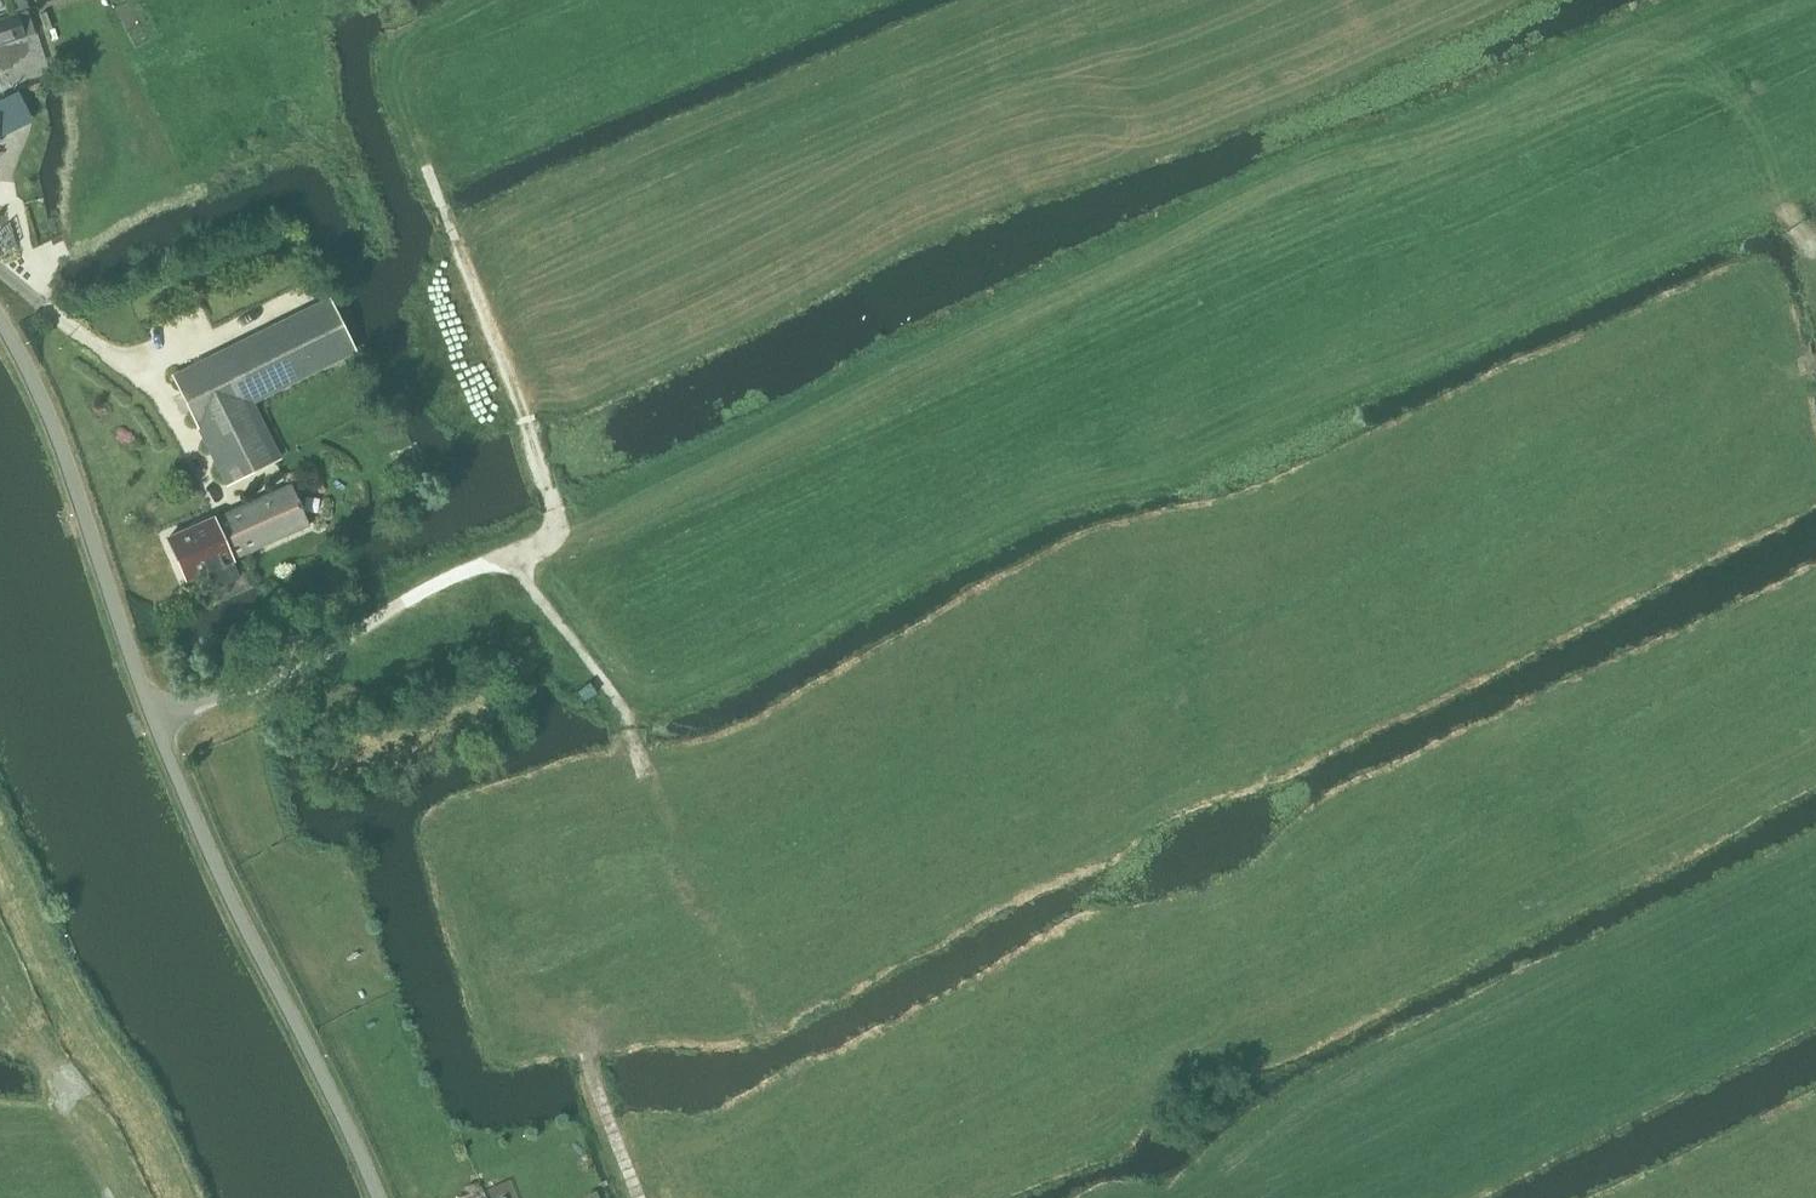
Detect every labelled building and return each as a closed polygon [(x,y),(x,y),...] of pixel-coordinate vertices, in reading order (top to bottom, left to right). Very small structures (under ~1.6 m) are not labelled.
[(28,7),(26,0),(10,0),(13,11),(28,7)] [(0,20),(0,46),(35,35),(27,12),(0,20)] [(229,483),(279,458),(251,403),(356,354),(330,301),(176,376),(229,483)] [(217,516),(167,538),(187,581),(193,578),(195,577),(203,595),(240,578),(233,563),(311,527),(292,485),(219,519),(217,516)]
